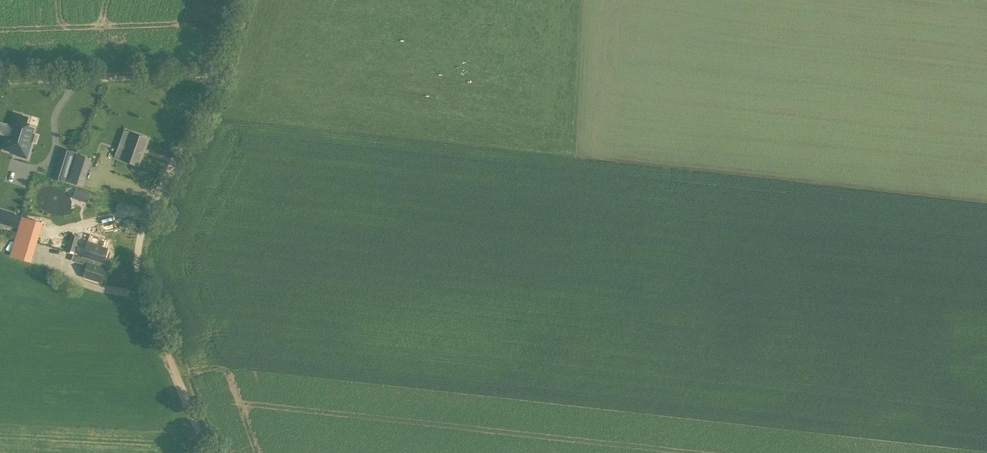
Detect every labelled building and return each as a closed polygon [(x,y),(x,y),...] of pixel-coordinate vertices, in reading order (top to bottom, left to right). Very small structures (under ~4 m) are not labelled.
[(36,124),(23,119),(12,154),(25,158),(36,124)] [(125,153),(120,151),(117,157),(122,159),(138,165),(147,138),(132,133),(125,153)] [(78,146),(63,141),(50,179),(66,184),(78,146)] [(84,165),(74,162),(71,174),(80,177),(84,165)] [(88,203),(92,194),(77,189),(74,198),(88,203)] [(22,214),(2,208),(0,214),(0,223),(17,229),(22,214)] [(37,242),(43,223),(22,216),(16,236),(37,242)] [(73,254),(78,236),(70,234),(65,251),(73,254)] [(102,282),(106,268),(102,267),(108,248),(87,241),(83,256),(84,256),(82,263),(87,265),(83,276),(102,282)]
